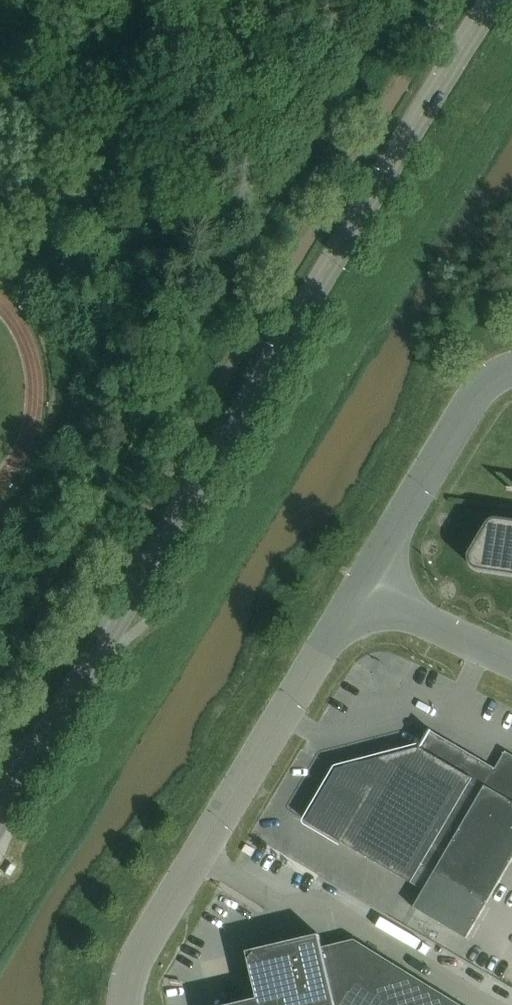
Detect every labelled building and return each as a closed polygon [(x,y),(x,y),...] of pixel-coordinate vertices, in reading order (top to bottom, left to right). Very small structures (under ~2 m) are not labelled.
[(470,559),(470,560),(470,561),(470,562),(471,563),(471,564),(471,565),(472,565),(473,566),(473,567),(474,567),(475,568),(476,568),(476,569),(477,569),(478,569),(511,575),(511,521),(500,519),(499,519),(498,519),(497,519),(496,519),(495,519),(494,519),(494,520),(493,520),(492,520),(492,521),(491,521),(491,522),(490,522),(490,523),(489,523),(489,524),(472,552),(471,552),(471,553),(470,554),(470,555),(470,556),(470,557),(470,558),(470,559)] [(308,822),(412,883),(425,890),(415,907),(467,939),(488,904),(511,862),(511,755),(506,752),(496,769),(432,731),(431,730),(420,748),(339,769),(308,822)] [(357,941),(325,949),(322,936),(250,953),(261,1000),(238,1004),(461,1004),(357,941)]
